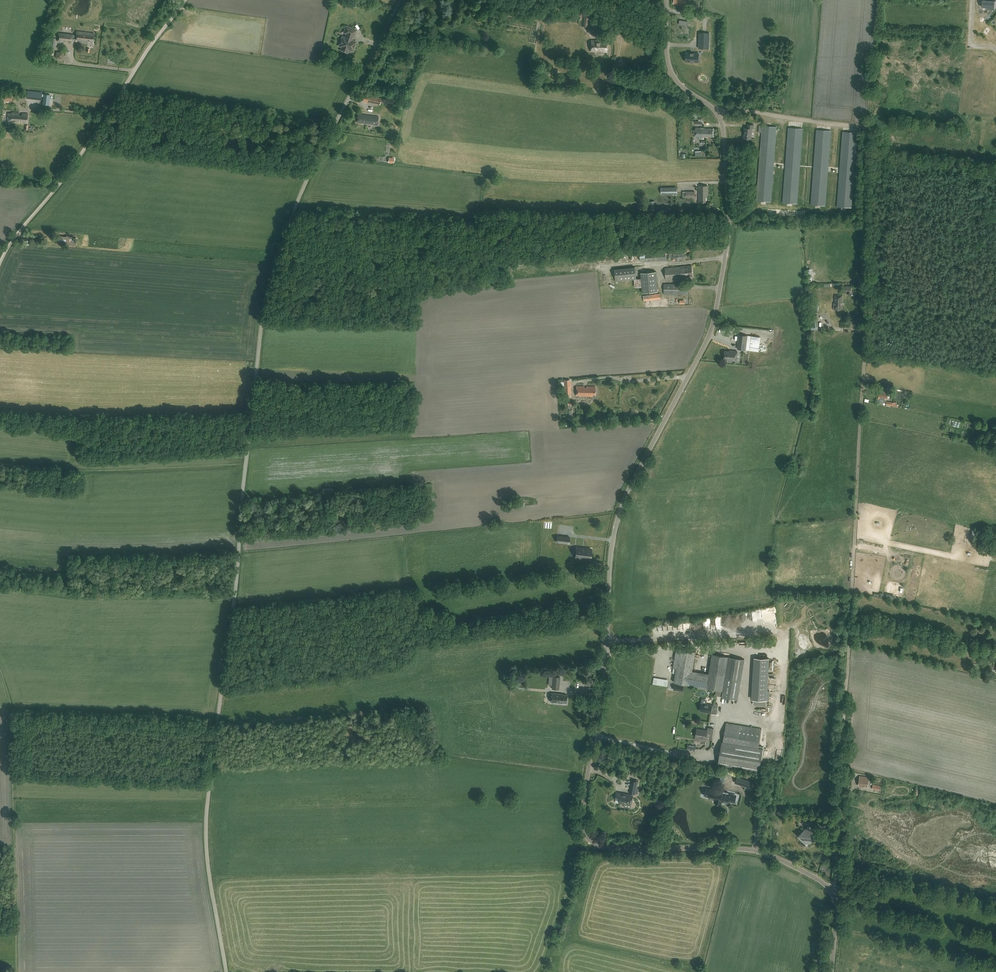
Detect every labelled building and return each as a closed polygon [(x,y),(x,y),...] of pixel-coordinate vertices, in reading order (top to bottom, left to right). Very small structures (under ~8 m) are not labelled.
[(982,7),(986,7),(986,9),(994,9),(994,0),(982,0),(982,7)] [(354,35),(356,29),(346,26),(344,32),(347,33),(345,38),(344,37),(341,46),(342,46),(341,50),(347,52),(348,49),(353,50),(356,41),(351,40),(353,35),(354,35)] [(76,38),(75,41),(93,43),(94,33),(77,31),(76,35),(73,35),(73,34),(58,33),(57,41),(61,41),(61,40),(68,41),(68,42),(72,42),(72,37),(76,38)] [(709,48),(709,32),(699,32),(699,48),(709,48)] [(607,51),(607,40),(592,39),(591,50),(598,51),(598,50),(604,50),(604,51),(607,51)] [(686,53),(686,61),(698,61),(699,53),(686,53)] [(370,95),(368,102),(380,105),(381,97),(370,95)] [(26,123),(27,114),(22,113),(22,115),(19,115),(19,113),(19,112),(12,112),(12,113),(8,112),(7,121),(26,123)] [(357,122),(377,125),(378,117),(358,114),(357,122)] [(752,128),(753,128),(754,125),(748,124),(748,128),(744,128),(743,138),(751,139),(752,128)] [(771,201),(776,126),(762,125),(757,200),(771,201)] [(708,128),(705,128),(705,127),(696,127),(695,137),(702,137),(702,136),(712,136),(712,128),(708,128)] [(803,128),(788,127),(782,202),(797,203),(803,128)] [(826,205),(831,130),(816,129),(811,204),(826,205)] [(852,207),(857,132),(842,131),(837,206),(852,207)] [(707,196),(707,194),(708,194),(708,185),(699,185),(699,201),(706,201),(706,196),(707,196)] [(666,259),(665,251),(673,251),(673,247),(675,247),(675,245),(656,247),(656,250),(652,251),(652,252),(644,252),(645,261),(666,259)] [(681,266),(665,268),(666,279),(688,276),(688,275),(693,275),(692,265),(681,266)] [(635,267),(615,269),(616,281),(636,279),(635,267)] [(659,291),(657,271),(642,272),(644,292),(659,291)] [(683,294),(683,290),(683,283),(664,283),(664,294),(683,294)] [(833,309),(842,309),(842,295),(835,295),(835,303),(834,303),(833,309)] [(738,348),(746,349),(748,335),(739,334),(738,343),(738,348)] [(724,359),(737,360),(738,351),(732,351),(725,351),(724,359)] [(592,395),(595,395),(595,387),(576,386),(576,396),(592,396),(592,395)] [(888,391),(885,391),(885,387),(880,386),(880,390),(878,401),(886,402),(888,391)] [(581,549),(581,548),(577,547),(575,557),(590,559),(591,549),(585,549),(581,549)] [(674,682),(706,688),(716,689),(715,695),(737,699),(744,659),(712,654),(709,674),(692,671),(695,651),(676,648),(673,668),(676,668),(674,682)] [(751,700),(767,700),(769,658),(754,657),(751,700)] [(560,677),(553,676),(552,688),(559,689),(560,677)] [(513,681),(512,688),(523,689),(524,682),(513,681)] [(560,694),(552,693),(551,702),(562,703),(562,702),(566,702),(567,695),(560,694)] [(700,711),(711,713),(716,714),(718,704),(712,703),(712,705),(701,703),(700,711)] [(723,742),(722,741),(718,765),(759,772),(763,748),(759,747),(762,729),(726,723),(723,742)] [(708,728),(708,731),(697,729),(696,737),(699,737),(699,740),(706,741),(707,733),(710,733),(710,731),(713,732),(714,728),(708,728)] [(724,771),(723,784),(731,784),(731,772),(724,771)] [(858,786),(864,787),(864,786),(868,786),(869,777),(860,776),(858,786)] [(737,777),(735,783),(751,788),(752,787),(753,782),(744,779),(737,777)] [(620,800),(619,802),(632,805),(633,795),(633,794),(636,794),(638,781),(633,780),(632,786),(631,786),(630,790),(631,790),(630,793),(631,793),(631,795),(617,792),(615,799),(620,800)] [(713,790),(706,788),(704,795),(710,796),(709,798),(715,800),(714,802),(717,802),(717,803),(718,803),(721,803),(722,801),(727,802),(728,800),(731,801),(732,795),(728,794),(729,792),(713,789),(713,790)] [(818,823),(825,830),(832,824),(826,817),(818,823)] [(816,837),(816,835),(808,826),(800,833),(800,837),(807,845),(816,837)]
